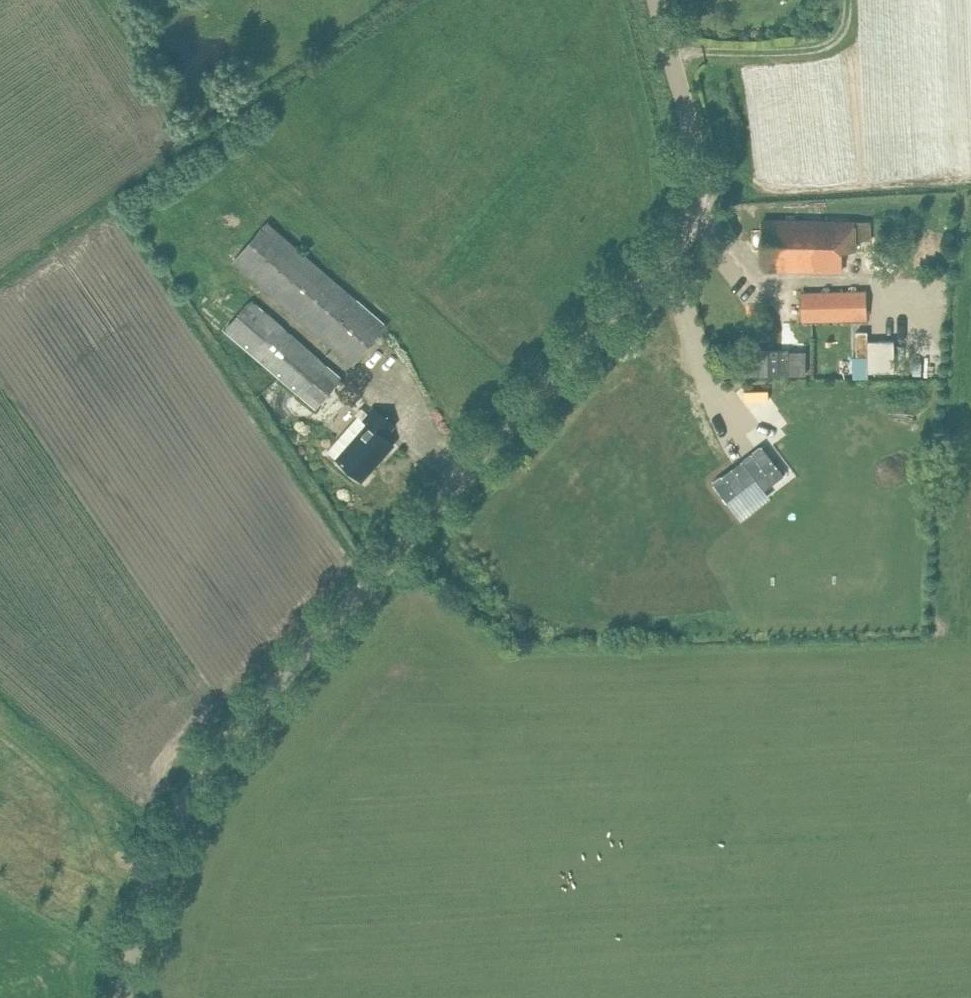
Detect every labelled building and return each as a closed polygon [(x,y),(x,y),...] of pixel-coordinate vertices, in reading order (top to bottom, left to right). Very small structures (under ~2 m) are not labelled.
[(764,220),(763,213),(736,214),(737,237),(764,236),(767,268),(842,269),(842,251),(855,251),(855,240),(870,240),(870,222),(764,220)] [(384,329),(387,325),(268,220),(233,263),(352,366),(376,338),(383,343),(390,335),(384,329)] [(867,318),(867,292),(801,294),(801,320),(867,318)] [(254,298),(221,328),(316,408),(343,378),(254,298)] [(385,436),(394,426),(373,408),(363,419),(368,423),(337,458),(362,480),(393,444),(385,436)]
